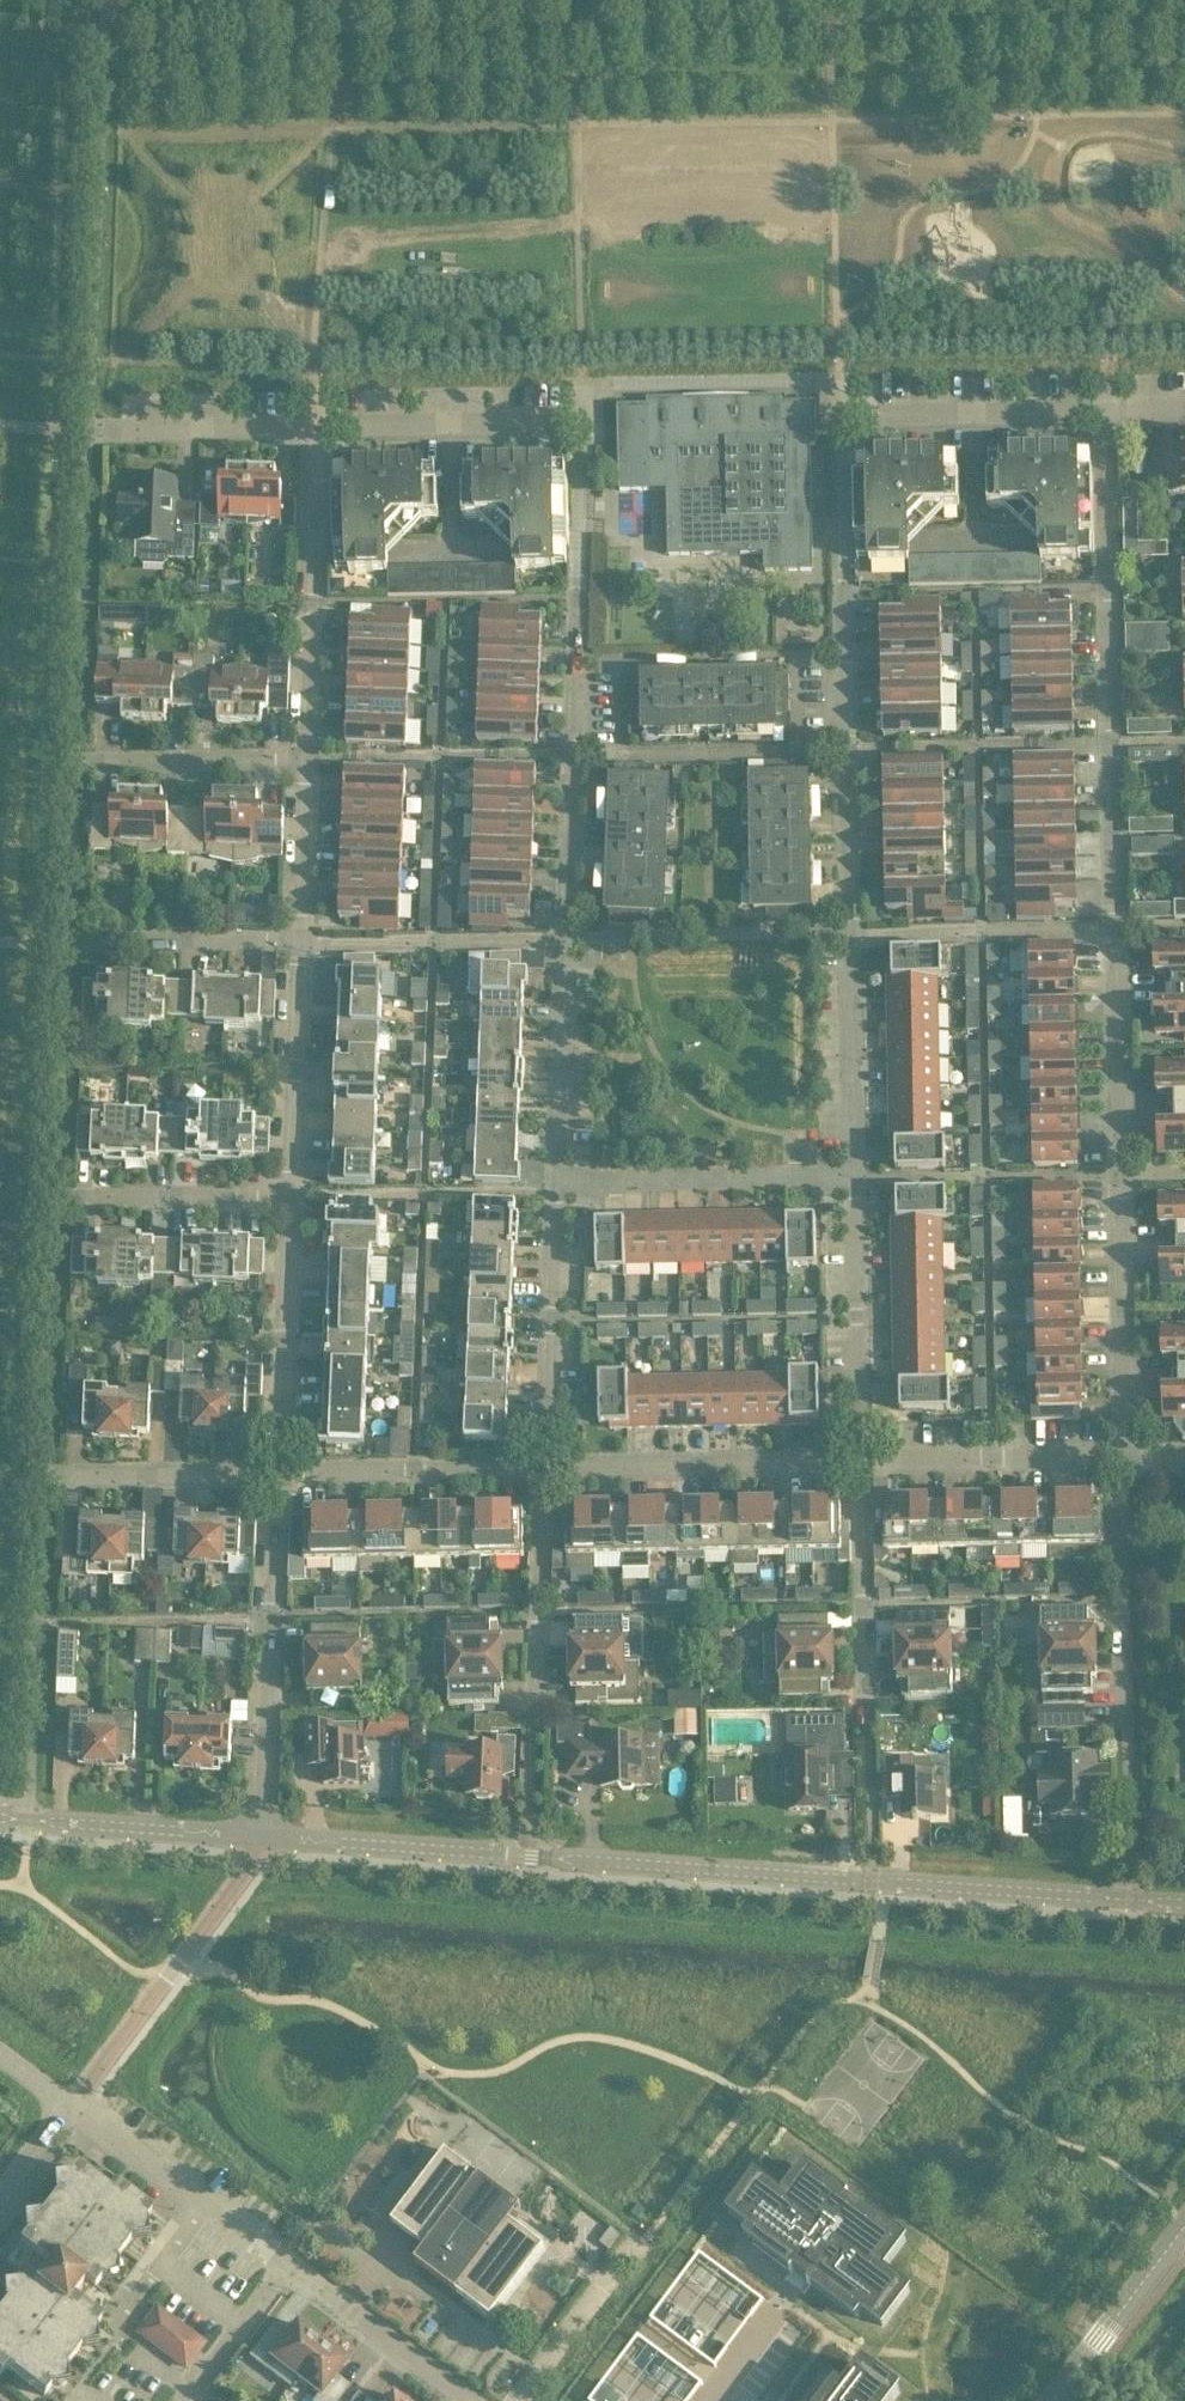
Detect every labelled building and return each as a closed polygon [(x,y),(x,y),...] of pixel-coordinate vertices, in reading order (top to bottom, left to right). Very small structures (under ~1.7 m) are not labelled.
[(647,406),(618,406),(619,491),(667,490),(668,556),(764,554),(765,572),(814,571),(811,446),(817,446),(816,403),(786,403),(786,397),(647,400),(647,406)] [(1093,474),(1079,474),(1078,453),(1001,454),(1002,476),(987,476),(988,508),(1023,507),(1040,523),(1041,555),(1041,559),(1080,558),(1080,537),(1094,536),(1093,474)] [(960,508),(960,476),(945,477),(945,455),(868,457),(868,478),(854,478),(855,541),(870,541),(870,562),(909,561),(909,558),(908,526),(925,509),(960,508)] [(554,463),(477,464),(477,486),(463,486),(463,518),(499,517),(516,534),(516,565),(516,569),(556,568),(555,547),(569,547),(568,484),(554,485),(554,463)] [(424,487),(424,465),(347,467),(347,488),(333,489),(334,551),(349,551),(349,572),(388,572),(388,568),(387,536),(404,519),(439,519),(439,487),(424,487)] [(247,527),(250,469),(229,468),(228,483),(222,482),(221,495),(202,495),(200,528),(220,529),(221,518),(225,518),(225,522),(231,524),(233,525),(239,526),(243,527),(247,527)] [(277,470),(250,469),(247,527),(253,527),(258,527),(263,526),(269,524),(272,524),(272,521),(281,521),(281,531),(296,532),(297,498),(282,498),(283,485),(277,485),(277,470)] [(121,496),(120,527),(141,528),(140,562),(143,566),(165,567),(168,563),(168,559),(194,560),(196,526),(176,525),(178,480),(136,478),(136,497),(121,496)] [(1127,539),(1141,538),(1140,499),(1125,499),(1127,539)] [(1139,544),(1124,545),(1124,559),(1168,559),(1168,545),(1139,545),(1139,544)] [(1026,555),(1012,556),(1012,584),(1027,584),(1026,555)] [(1041,555),(1026,555),(1027,584),(1041,583),(1041,559),(1041,555)] [(982,556),(968,557),(968,585),(983,585),(982,556)] [(997,556),(982,556),(983,585),(998,584),(997,556)] [(1012,556),(997,556),(998,584),(1012,584),(1012,556)] [(938,557),(924,558),(924,586),(939,585),(938,557)] [(953,557),(938,557),(939,585),(954,585),(953,557)] [(968,557),(953,557),(954,585),(968,585),(968,557)] [(909,561),(910,586),(924,586),(924,558),(909,558),(909,561)] [(488,594),(502,594),(501,565),(488,566),(488,594)] [(516,565),(501,565),(502,594),(516,594),(516,569),(516,565)] [(459,566),(445,567),(445,595),(459,595),(459,566)] [(473,566),(459,566),(459,595),(473,594),(473,566)] [(488,566),(473,566),(473,594),(488,594),(488,566)] [(417,567),(402,568),(403,596),(417,596),(417,567)] [(431,567),(417,567),(417,596),(431,595),(431,567)] [(445,567),(431,567),(431,595),(445,595),(445,567)] [(388,572),(388,596),(403,596),(402,568),(388,568),(388,572)] [(251,604),(265,604),(266,581),(251,581),(251,604)] [(340,583),(330,583),(330,595),(345,595),(345,586),(340,583)] [(991,595),(979,595),(980,610),(991,610),(991,595)] [(960,596),(960,611),(972,611),(972,596),(960,596)] [(1041,598),(1011,599),(1012,634),(1072,633),(1072,628),(1079,627),(1079,613),(1072,613),(1072,606),(1041,607),(1041,598)] [(881,637),(941,636),(941,600),(911,601),(912,609),(881,610),(881,637)] [(427,605),(427,621),(441,621),(442,606),(427,605)] [(483,607),(481,642),(541,645),(542,618),(512,617),(512,608),(483,607)] [(101,609),(100,623),(115,623),(115,609),(101,609)] [(451,610),(450,624),(461,625),(461,610),(451,610)] [(352,618),(351,645),(411,647),(412,612),(383,611),(382,619),(352,618)] [(206,626),(206,615),(195,614),(195,626),(206,626)] [(1172,650),(1171,622),(1127,623),(1128,651),(1172,650)] [(1072,633),(1012,634),(1012,659),(1073,657),(1072,633)] [(942,660),(941,636),(881,637),(882,661),(942,660)] [(541,645),(481,642),(480,667),(541,669),(541,645)] [(411,647),(351,645),(350,669),(410,672),(411,647)] [(962,660),(973,659),(972,645),(962,645),(962,660)] [(981,659),(993,659),(992,645),(980,645),(981,659)] [(449,652),(448,665),(459,666),(460,653),(449,652)] [(243,667),(242,667),(240,724),(262,725),(263,711),(289,712),(290,679),(290,656),(270,655),(269,675),(266,675),(266,672),(264,671),(262,670),(260,670),(257,669),(255,668),(253,668),(250,667),(248,667),(246,667),(243,667)] [(194,662),(192,708),(219,709),(218,724),(240,724),(242,667),(239,667),(233,667),(230,667),(226,668),(223,669),(219,670),(218,673),(215,673),(215,658),(195,657),(194,662)] [(1073,657),(1012,659),(1013,683),(1073,682),(1073,657)] [(127,665),(123,667),(123,669),(119,669),(119,659),(99,658),(98,705),(123,706),(123,720),(144,721),(146,663),(140,663),(134,664),(127,665)] [(429,673),(440,673),(440,660),(430,659),(429,673)] [(973,659),(962,660),(962,676),(973,675),(973,659)] [(993,674),(993,659),(981,659),(981,674),(993,674)] [(942,660),(882,661),(882,686),(942,685),(942,660)] [(149,663),(146,663),(144,721),(167,722),(167,707),(192,708),(194,662),(175,661),(174,672),(171,672),(171,668),(166,667),(163,666),(160,665),(155,664),(149,663)] [(459,666),(448,665),(447,690),(458,691),(459,666)] [(541,669),(480,667),(479,691),(540,694),(541,669)] [(410,672),(350,669),(349,694),(409,696),(410,672)] [(440,673),(429,673),(428,689),(439,689),(440,673)] [(741,673),(708,674),(709,729),(741,729),(741,673)] [(774,673),(741,673),(741,729),(775,728),(775,716),(775,705),(775,695),(774,686),(774,675),(774,673)] [(677,730),(676,674),(643,675),(643,677),(643,688),(644,697),(644,707),(644,718),(644,730),(677,730)] [(709,729),(708,674),(676,674),(677,730),(709,729)] [(774,686),(789,685),(789,675),(774,675),(774,686)] [(643,688),(643,677),(628,678),(629,688),(643,688)] [(1073,682),(1013,683),(1013,707),(1074,706),(1073,682)] [(789,695),(789,685),(774,686),(775,695),(789,695)] [(943,709),(942,685),(882,686),(882,710),(943,709)] [(644,697),(643,688),(629,688),(629,697),(644,697)] [(479,691),(478,715),(539,718),(540,694),(479,691)] [(349,694),(348,718),(408,721),(409,696),(349,694)] [(982,708),(993,708),(992,694),(981,694),(982,708)] [(789,695),(775,695),(775,705),(789,705),(789,695)] [(963,709),(973,708),(973,695),(963,695),(963,709)] [(644,697),(629,697),(629,707),(644,707),(644,697)] [(446,714),(458,715),(459,701),(447,701),(446,714)] [(790,716),(789,705),(775,705),(775,716),(790,716)] [(1074,706),(1013,707),(1014,734),(1074,733),(1074,706)] [(644,707),(629,707),(629,718),(644,718),(644,707)] [(973,708),(963,709),(963,724),(973,724),(973,708)] [(993,708),(982,708),(982,723),(993,723),(993,708)] [(427,709),(427,721),(438,722),(438,709),(427,709)] [(943,709),(882,710),(883,737),(943,736),(943,709)] [(458,715),(446,714),(445,730),(457,731),(458,715)] [(539,718),(478,715),(477,742),(538,745),(539,718)] [(408,721),(348,718),(347,745),(407,747),(408,721)] [(438,722),(427,721),(426,737),(437,737),(438,722)] [(1171,751),(1157,751),(1157,765),(1172,765),(1171,751)] [(1015,784),(1075,783),(1075,756),(1014,757),(1015,784)] [(884,787),(944,785),(944,759),(883,760),(884,787)] [(764,762),(752,763),(752,777),(764,777),(764,762)] [(774,777),(774,762),(764,762),(764,777),(774,777)] [(783,762),(774,762),(774,777),(784,777),(783,762)] [(794,777),(793,762),(783,762),(784,777),(794,777)] [(804,762),(793,762),(794,777),(805,777),(804,762)] [(625,780),(626,765),(615,764),(615,779),(625,780)] [(477,765),(475,792),(536,795),(537,768),(477,765)] [(626,765),(625,780),(635,780),(635,765),(626,765)] [(645,765),(635,765),(635,780),(645,780),(645,765)] [(656,766),(645,765),(645,780),(656,781),(656,766)] [(346,768),(345,795),(405,797),(406,771),(346,768)] [(964,785),(974,785),(974,771),(964,772),(964,785)] [(983,784),(994,784),(994,771),(983,771),(983,784)] [(807,776),(805,777),(794,777),(784,777),(774,777),(764,777),(752,777),(752,811),(808,810),(807,776)] [(444,778),(443,791),(455,791),(455,778),(444,778)] [(625,780),(615,779),(612,779),(611,812),(667,814),(668,781),(656,781),(645,780),(635,780),(625,780)] [(1075,783),(1015,784),(1015,808),(1076,807),(1075,783)] [(994,784),(983,784),(983,800),(995,800),(994,784)] [(425,785),(424,798),(435,799),(436,786),(425,785)] [(945,810),(944,785),(884,787),(884,811),(945,810)] [(974,785),(964,785),(964,809),(975,809),(974,785)] [(455,791),(443,791),(443,807),(454,808),(455,791)] [(139,850),(141,792),(120,792),(119,806),(93,805),(92,851),(112,852),(112,841),(116,842),(116,845),(121,847),(127,848),(131,849),(139,850)] [(139,850),(139,855),(145,855),(153,854),(162,852),(164,852),(164,848),(167,849),(167,854),(187,855),(188,821),(189,821),(189,809),(163,808),(164,793),(141,792),(139,850)] [(536,795),(475,792),(475,817),(535,819),(536,795)] [(208,822),(189,821),(188,821),(187,855),(211,856),(211,859),(214,860),(218,862),(224,863),(230,864),(234,864),(237,796),(215,795),(215,810),(209,809),(208,822)] [(345,795),(344,820),(404,822),(405,797),(345,795)] [(237,796),(234,864),(240,865),(244,864),(249,864),(254,862),(259,861),(259,858),(283,859),(284,825),(265,824),(265,812),(259,811),(259,797),(237,796)] [(435,799),(424,798),(423,815),(435,815),(435,799)] [(1076,807),(1015,808),(1016,833),(1076,832),(1076,807)] [(975,809),(964,809),(965,834),(975,834),(975,809)] [(808,843),(808,810),(752,811),(753,843),(808,843)] [(945,834),(945,810),(884,811),(885,836),(945,834)] [(667,814),(611,812),(610,844),(665,846),(667,814)] [(475,817),(474,841),(534,844),(535,819),(475,817)] [(1133,817),(1133,832),(1176,832),(1176,817),(1133,817)] [(404,822),(344,820),(343,844),(403,846),(404,822)] [(984,833),(995,833),(995,820),(984,820),(984,833)] [(442,826),(441,840),(453,840),(453,827),(442,826)] [(1076,832),(1016,833),(1016,857),(1076,856),(1076,832)] [(995,833),(984,833),(984,848),(995,848),(995,833)] [(422,834),(422,847),(432,847),(433,834),(422,834)] [(945,834),(885,836),(885,860),(946,859),(945,834)] [(975,834),(965,834),(965,858),(975,858),(975,834)] [(453,840),(441,840),(441,856),(452,856),(453,840)] [(1176,840),(1132,841),(1132,859),(1176,858),(1176,840)] [(474,841),(473,865),(533,868),(534,844),(474,841)] [(808,843),(753,843),(753,875),(809,875),(808,843)] [(403,846),(343,844),(342,868),(402,871),(403,846)] [(610,844),(609,877),(664,879),(665,846),(610,844)] [(432,847),(422,847),(421,872),(432,872),(432,847)] [(1077,881),(1076,856),(1016,857),(1017,882),(1077,881)] [(975,858),(965,858),(965,884),(976,884),(975,858)] [(946,859),(885,860),(886,885),(946,883),(946,859)] [(473,865),(472,890),(532,892),(533,868),(473,865)] [(342,868),(341,893),(401,895),(402,871),(342,868)] [(985,882),(996,882),(996,868),(984,869),(985,882)] [(432,872),(421,872),(420,896),(431,896),(432,872)] [(440,875),(440,889),(450,889),(451,875),(440,875)] [(809,875),(753,875),(753,908),(766,908),(776,908),(785,908),(795,908),(806,908),(809,908),(809,875)] [(664,879),(609,877),(608,910),(610,910),(621,911),(630,911),(640,911),(651,912),(663,912),(664,879)] [(1077,881),(1017,882),(1017,918),(1047,917),(1047,908),(1077,907),(1077,881)] [(996,882),(985,882),(985,897),(996,897),(996,882)] [(946,883),(886,885),(886,911),(917,911),(917,920),(964,919),(964,906),(947,906),(946,883)] [(450,889),(440,889),(439,913),(449,913),(450,889)] [(532,892),(472,890),(470,926),(500,927),(500,918),(531,919),(532,892)] [(401,895),(341,893),(340,920),(371,921),(370,930),(400,931),(401,895)] [(431,896),(420,896),(419,912),(430,912),(431,896)] [(1174,902),(1174,905),(1175,919),(1184,919),(1184,902),(1174,902)] [(250,925),(250,905),(235,904),(235,925),(250,925)] [(1160,905),(1160,906),(1160,919),(1161,919),(1175,919),(1174,905),(1160,905)] [(776,908),(766,908),(766,923),(776,923),(776,908)] [(786,923),(785,908),(776,908),(776,923),(786,923)] [(795,908),(785,908),(786,923),(795,923),(795,908)] [(806,908),(795,908),(795,923),(806,922),(806,908)] [(621,911),(610,910),(610,925),(620,926),(621,911)] [(621,911),(620,926),(629,926),(630,911),(621,911)] [(640,911),(630,911),(629,926),(639,926),(640,911)] [(651,912),(640,911),(639,926),(650,927),(651,912)] [(184,929),(184,912),(170,912),(170,929),(171,929),(184,929)] [(197,912),(184,912),(184,929),(193,929),(197,929),(197,912)] [(1184,987),(1184,933),(1183,933),(1183,942),(1154,942),(1155,973),(1165,973),(1165,988),(1184,987)] [(1023,976),(1074,975),(1073,947),(1030,947),(1030,948),(1023,948),(1023,976)] [(967,948),(966,948),(966,969),(966,976),(979,976),(979,948),(976,948),(967,948)] [(987,948),(987,962),(1000,962),(1000,948),(987,948)] [(892,960),(887,960),(888,978),(937,977),(937,978),(942,978),(942,977),(942,949),(892,950),(892,960)] [(945,952),(945,975),(963,975),(963,952),(945,952)] [(491,955),(491,956),(471,956),(471,996),(482,997),(482,996),(523,998),(524,988),(528,988),(528,971),(521,971),(521,955),(491,955)] [(340,999),(382,1001),(383,973),(375,973),(376,957),(346,958),(345,972),(338,972),(337,989),(341,989),(340,999)] [(385,996),(398,994),(396,974),(383,975),(385,996)] [(180,984),(179,1019),(206,1020),(206,1026),(226,1027),(229,976),(208,975),(208,979),(195,978),(195,984),(180,984)] [(1074,975),(1023,976),(1023,1003),(1031,1003),(1074,1002),(1074,975)] [(250,977),(229,976),(226,1027),(248,1028),(248,1022),(261,1022),(261,1019),(275,1020),(277,985),(263,984),(263,981),(250,981),(250,977)] [(966,977),(966,1003),(979,1003),(979,976),(966,976),(966,977)] [(131,1029),(133,978),(112,977),(112,981),(100,980),(99,983),(85,982),(84,1018),(98,1018),(98,1021),(111,1022),(110,1028),(131,1029)] [(937,977),(888,978),(888,1005),(938,1004),(937,978),(937,977)] [(133,978),(131,1029),(152,1030),(153,1024),(165,1024),(166,1018),(179,1019),(180,984),(154,983),(154,979),(133,978)] [(412,981),(412,1000),(428,1001),(428,981),(412,981)] [(1165,988),(1165,1003),(1156,1003),(1156,1034),(1184,1033),(1184,1040),(1184,987),(1165,988)] [(988,1003),(1001,1003),(1001,989),(987,990),(988,1003)] [(437,994),(436,1005),(449,1005),(449,995),(437,994)] [(482,996),(482,997),(481,1023),(522,1024),(523,998),(482,996)] [(382,1001),(340,999),(338,1025),(381,1027),(382,1001)] [(415,1002),(414,1012),(427,1012),(428,1003),(415,1002)] [(1074,1002),(1031,1003),(1032,1030),(1075,1029),(1074,1002)] [(979,1003),(966,1003),(967,1032),(980,1031),(979,1003)] [(1001,1017),(1001,1003),(988,1003),(988,1017),(1001,1017)] [(938,1004),(888,1005),(889,1032),(938,1031),(938,1004)] [(481,1023),(480,1050),(521,1051),(522,1024),(481,1023)] [(381,1027),(338,1025),(337,1052),(380,1054),(381,1027)] [(1075,1057),(1075,1029),(1032,1030),(1032,1057),(1075,1057)] [(938,1031),(889,1032),(889,1059),(939,1058),(938,1031)] [(435,1048),(447,1048),(448,1038),(435,1037),(435,1048)] [(989,1058),(1002,1058),(1002,1043),(988,1043),(989,1058)] [(413,1055),(426,1056),(426,1045),(413,1044),(413,1055)] [(967,1058),(981,1058),(981,1044),(967,1044),(967,1058)] [(447,1048),(435,1048),(434,1058),(447,1059),(447,1048)] [(480,1050),(479,1076),(524,1078),(525,1060),(521,1060),(521,1051),(480,1050)] [(380,1054),(337,1052),(336,1062),(333,1061),(332,1078),(379,1080),(380,1054)] [(426,1056),(413,1055),(412,1065),(425,1066),(426,1056)] [(1076,1084),(1075,1057),(1032,1057),(1033,1084),(1076,1084)] [(939,1058),(889,1059),(890,1087),(939,1086),(939,1058)] [(981,1058),(967,1058),(967,1085),(981,1085),(981,1058)] [(1002,1058),(989,1058),(989,1073),(1002,1073),(1002,1058)] [(1184,1108),(1184,1062),(1157,1063),(1157,1093),(1167,1093),(1167,1108),(1184,1108)] [(479,1076),(479,1103),(520,1104),(520,1094),(524,1095),(524,1078),(479,1076)] [(379,1080),(332,1078),(332,1096),(336,1096),(336,1105),(378,1107),(384,1107),(385,1097),(378,1097),(379,1080)] [(1076,1084),(1033,1084),(1033,1112),(1076,1111),(1076,1084)] [(939,1086),(890,1087),(890,1114),(940,1113),(939,1086)] [(433,1101),(446,1101),(446,1091),(433,1090),(433,1101)] [(411,1108),(424,1109),(425,1098),(412,1097),(411,1108)] [(968,1113),(982,1112),(982,1098),(968,1098),(968,1113)] [(989,1113),(1003,1112),(1003,1098),(989,1098),(989,1113)] [(446,1101),(433,1101),(432,1112),(445,1112),(446,1101)] [(520,1104),(479,1103),(478,1129),(519,1130),(520,1104)] [(336,1105),(335,1132),(377,1133),(378,1107),(336,1105)] [(424,1109),(411,1108),(411,1118),(423,1118),(424,1109)] [(1167,1108),(1168,1123),(1158,1123),(1159,1154),(1184,1153),(1184,1108),(1167,1108)] [(175,1120),(173,1156),(200,1157),(200,1161),(221,1161),(223,1110),(202,1109),(202,1115),(189,1115),(189,1121),(175,1120)] [(223,1110),(221,1161),(242,1162),(242,1159),(255,1159),(255,1156),(269,1157),(271,1122),(257,1121),(257,1118),(244,1117),(245,1111),(223,1110)] [(125,1163),(127,1112),(107,1111),(106,1117),(94,1117),(94,1120),(80,1119),(78,1154),(92,1155),(92,1158),(105,1158),(104,1162),(125,1163)] [(1077,1138),(1076,1111),(1033,1112),(1034,1139),(1077,1138)] [(149,1113),(127,1112),(125,1163),(147,1164),(147,1160),(159,1161),(160,1155),(173,1156),(175,1120),(174,1120),(168,1120),(148,1119),(149,1113)] [(982,1127),(982,1112),(968,1113),(969,1127),(982,1127)] [(1003,1112),(989,1113),(989,1127),(1003,1127),(1003,1112)] [(940,1140),(940,1113),(890,1114),(891,1141),(940,1140)] [(478,1129),(477,1155),(477,1156),(518,1157),(519,1130),(478,1129)] [(377,1133),(335,1132),(334,1158),(376,1160),(377,1133)] [(982,1137),(970,1137),(970,1167),(983,1167),(982,1137)] [(1078,1166),(1077,1138),(1034,1139),(1034,1167),(1078,1166)] [(945,1140),(940,1140),(891,1141),(891,1160),(896,1160),(896,1170),(946,1169),(945,1140)] [(1005,1141),(991,1141),(991,1154),(1006,1153),(1005,1141)] [(431,1144),(430,1154),(444,1155),(444,1144),(431,1144)] [(408,1161),(421,1162),(421,1150),(408,1150),(408,1161)] [(444,1155),(430,1154),(430,1165),(443,1165),(444,1155)] [(477,1156),(477,1155),(469,1155),(468,1166),(476,1167),(476,1183),(520,1184),(521,1167),(517,1167),(518,1157),(477,1156)] [(376,1160),(334,1158),(334,1168),(330,1168),(330,1186),(375,1187),(376,1160)] [(421,1162),(408,1161),(408,1172),(421,1172),(421,1162)] [(1035,1217),(1078,1216),(1078,1188),(1035,1189),(1035,1217)] [(983,1189),(970,1189),(971,1219),(984,1218),(983,1189)] [(1005,1189),(991,1189),(991,1204),(1005,1204),(1005,1189)] [(942,1218),(942,1219),(947,1219),(946,1190),(896,1191),(897,1201),(892,1201),(892,1219),(942,1218)] [(1184,1240),(1184,1194),(1159,1195),(1160,1225),(1169,1225),(1170,1240),(1184,1240)] [(475,1201),(474,1228),(519,1230),(520,1213),(516,1213),(516,1203),(475,1201)] [(329,1214),(328,1230),(380,1232),(381,1215),(374,1215),(374,1205),(333,1204),(332,1214),(329,1214)] [(428,1205),(428,1216),(442,1216),(442,1206),(428,1205)] [(407,1206),(407,1216),(419,1216),(420,1206),(407,1206)] [(788,1263),(788,1268),(817,1267),(816,1217),(805,1217),(805,1212),(787,1213),(788,1263)] [(761,1263),(760,1213),(732,1214),(733,1264),(761,1263)] [(787,1213),(760,1213),(761,1263),(788,1263),(787,1213)] [(706,1264),(705,1214),(678,1215),(679,1265),(706,1264)] [(733,1264),(732,1214),(705,1214),(706,1264),(733,1264)] [(651,1265),(650,1215),(624,1216),(625,1266),(626,1266),(651,1265)] [(678,1215),(650,1215),(651,1265),(679,1265),(678,1215)] [(625,1266),(624,1216),(606,1216),(606,1221),(596,1221),(597,1271),(626,1271),(626,1266),(625,1266)] [(1078,1216),(1035,1217),(1036,1244),(1079,1243),(1078,1216)] [(942,1245),(942,1219),(942,1218),(892,1219),(893,1246),(942,1245)] [(519,1230),(474,1228),(473,1254),(514,1256),(514,1247),(518,1247),(519,1230)] [(380,1232),(328,1230),(327,1248),(331,1248),(331,1257),(372,1259),(372,1249),(379,1250),(380,1232)] [(984,1230),(970,1231),(971,1260),(985,1259),(984,1230)] [(992,1245),(1006,1244),(1006,1230),(992,1230),(992,1245)] [(169,1242),(168,1277),(195,1278),(195,1284),(215,1285),(217,1234),(197,1233),(197,1237),(184,1237),(184,1243),(169,1242)] [(239,1235),(217,1234),(215,1285),(237,1286),(237,1280),(250,1280),(250,1277),(264,1278),(265,1243),(251,1242),(251,1239),(239,1239),(239,1235)] [(120,1287),(122,1236),(101,1235),(101,1239),(88,1239),(88,1242),(74,1241),(73,1276),(87,1277),(87,1280),(100,1280),(99,1286),(120,1287)] [(122,1236),(120,1287),(141,1288),(142,1282),(154,1283),(155,1276),(168,1277),(169,1242),(143,1241),(143,1237),(122,1236)] [(1170,1240),(1170,1256),(1160,1256),(1161,1286),(1184,1286),(1184,1240),(1170,1240)] [(428,1242),(427,1253),(440,1253),(440,1242),(428,1242)] [(1079,1243),(1036,1244),(1036,1271),(1079,1270),(1079,1243)] [(1006,1259),(1006,1244),(992,1245),(992,1259),(1006,1259)] [(942,1245),(893,1246),(893,1273),(943,1272),(942,1245)] [(405,1249),(405,1260),(418,1260),(418,1250),(405,1249)] [(440,1253),(427,1253),(427,1263),(440,1264),(440,1253)] [(514,1256),(473,1254),(472,1281),(513,1283),(514,1256)] [(331,1257),(330,1284),(371,1285),(372,1259),(331,1257)] [(418,1260),(405,1260),(404,1270),(417,1270),(418,1260)] [(1079,1270),(1036,1271),(1037,1298),(1080,1298),(1079,1270)] [(943,1300),(943,1272),(893,1273),(894,1301),(943,1300)] [(513,1283),(472,1281),(471,1308),(512,1309),(513,1283)] [(330,1284),(329,1310),(370,1312),(371,1285),(330,1284)] [(993,1299),(1006,1299),(1006,1285),(993,1285),(993,1299)] [(985,1286),(972,1286),(972,1314),(985,1314),(985,1286)] [(424,1306),(438,1306),(438,1295),(424,1295),(424,1306)] [(1080,1325),(1080,1298),(1037,1298),(1037,1326),(1080,1325)] [(1006,1299),(993,1299),(993,1314),(1007,1313),(1006,1299)] [(944,1327),(943,1300),(894,1301),(894,1328),(944,1327)] [(777,1302),(747,1302),(747,1316),(777,1315),(777,1302)] [(816,1302),(787,1302),(787,1315),(817,1314),(816,1302)] [(402,1313),(415,1313),(415,1303),(402,1303),(402,1313)] [(723,1304),(693,1304),(693,1316),(723,1316),(723,1304)] [(627,1305),(598,1306),(598,1319),(627,1318),(627,1305)] [(668,1305),(639,1305),(639,1318),(668,1317),(668,1305)] [(438,1306),(424,1306),(424,1316),(437,1317),(438,1306)] [(512,1309),(471,1308),(470,1334),(515,1336),(515,1319),(512,1319),(512,1309)] [(324,1320),(324,1337),(369,1338),(370,1312),(329,1310),(328,1320),(324,1320)] [(415,1313),(402,1313),(402,1324),(415,1324),(415,1313)] [(96,1320),(96,1335),(117,1335),(117,1320),(96,1320)] [(777,1323),(748,1324),(748,1337),(778,1336),(777,1323)] [(817,1323),(787,1323),(787,1336),(817,1336),(817,1323)] [(723,1324),(693,1325),(693,1338),(723,1337),(723,1324)] [(1081,1352),(1080,1325),(1037,1326),(1038,1353),(1081,1352)] [(626,1326),(597,1327),(598,1340),(627,1339),(626,1326)] [(668,1326),(639,1326),(639,1339),(668,1339),(668,1326)] [(1162,1327),(1162,1357),(1172,1357),(1172,1372),(1184,1372),(1184,1326),(1162,1327)] [(944,1327),(894,1328),(895,1355),(944,1354),(944,1327)] [(470,1334),(469,1361),(510,1362),(510,1353),(514,1353),(515,1336),(470,1334)] [(369,1338),(324,1337),(323,1354),(327,1354),(327,1363),(368,1365),(369,1338)] [(413,1366),(414,1356),(414,1340),(398,1339),(397,1366),(400,1366),(413,1366)] [(994,1354),(1008,1353),(1008,1339),(994,1339),(994,1354)] [(986,1340),(972,1340),(973,1369),(987,1368),(986,1340)] [(423,1359),(435,1359),(435,1349),(423,1348),(423,1359)] [(1081,1352),(1038,1353),(1038,1380),(1082,1379),(1081,1352)] [(1008,1368),(1008,1353),(994,1354),(994,1368),(1008,1368)] [(944,1354),(895,1355),(895,1383),(945,1382),(945,1381),(944,1354)] [(435,1359),(423,1359),(422,1369),(434,1370),(435,1359)] [(118,1393),(116,1440),(140,1441),(140,1433),(150,1434),(151,1394),(166,1394),(167,1362),(152,1361),(151,1390),(129,1389),(129,1394),(118,1393)] [(469,1361),(468,1387),(509,1389),(510,1362),(469,1361)] [(167,1362),(166,1394),(182,1395),(181,1424),(190,1424),(190,1432),(213,1433),(215,1386),(205,1386),(205,1381),(183,1380),(184,1363),(167,1362)] [(327,1363),(326,1390),(367,1391),(368,1365),(327,1363)] [(215,1386),(213,1433),(236,1434),(236,1426),(246,1426),(247,1398),(262,1399),(264,1366),(248,1366),(247,1383),(225,1382),(225,1387),(215,1386)] [(413,1366),(400,1366),(400,1376),(413,1377),(413,1366)] [(116,1440),(118,1393),(109,1393),(109,1388),(88,1387),(89,1369),(71,1368),(69,1414),(85,1415),(85,1431),(94,1431),(94,1439),(116,1440)] [(790,1376),(791,1426),(810,1425),(809,1420),(820,1420),(819,1370),(790,1371),(790,1376)] [(1172,1372),(1172,1388),(1163,1388),(1163,1418),(1176,1418),(1176,1425),(1184,1438),(1184,1372),(1172,1372)] [(627,1379),(628,1379),(628,1374),(599,1375),(600,1425),(610,1424),(610,1429),(628,1429),(627,1379)] [(764,1426),(763,1376),(736,1377),(737,1427),(764,1426)] [(790,1376),(763,1376),(764,1426),(791,1426),(790,1376)] [(709,1427),(708,1377),(681,1378),(682,1428),(709,1427)] [(736,1377),(708,1377),(709,1427),(737,1427),(736,1377)] [(654,1378),(628,1379),(627,1379),(628,1429),(655,1428),(654,1378)] [(682,1428),(681,1378),(654,1378),(655,1428),(682,1428)] [(1082,1379),(1038,1380),(1039,1407),(1032,1407),(1032,1421),(1064,1420),(1064,1408),(1082,1408),(1082,1379)] [(950,1381),(945,1381),(945,1382),(895,1383),(895,1401),(900,1401),(900,1411),(950,1410),(950,1381)] [(986,1381),(973,1382),(974,1410),(987,1409),(986,1381)] [(509,1389),(468,1387),(467,1414),(508,1415),(509,1389)] [(326,1390),(325,1417),(366,1418),(367,1391),(326,1390)] [(420,1412),(433,1412),(434,1403),(421,1402),(420,1412)] [(398,1419),(412,1420),(412,1409),(399,1409),(398,1419)] [(433,1412),(420,1412),(420,1423),(432,1424),(433,1412)] [(508,1415),(467,1414),(466,1441),(511,1443),(511,1425),(507,1425),(508,1415)] [(366,1418),(325,1417),(324,1426),(320,1426),(320,1444),(364,1445),(366,1418)] [(412,1420),(398,1419),(398,1430),(412,1430),(412,1420)] [(1183,1469),(1174,1470),(1174,1479),(1183,1479),(1183,1469)] [(1092,1496),(1075,1497),(1076,1560),(1104,1560),(1103,1500),(1092,1500),(1092,1496)] [(1047,1497),(1020,1498),(1021,1547),(1048,1547),(1047,1497)] [(1075,1497),(1047,1497),(1048,1547),(1049,1561),(1076,1560),(1075,1497)] [(993,1498),(966,1499),(967,1548),(994,1548),(993,1498)] [(1020,1498),(993,1498),(994,1548),(994,1560),(1021,1560),(1020,1547),(1021,1547),(1020,1498)] [(938,1499),(911,1500),(912,1549),(939,1549),(938,1499)] [(967,1548),(966,1499),(938,1499),(939,1549),(967,1548)] [(912,1549),(911,1500),(894,1500),(894,1504),(883,1504),(884,1522),(874,1522),(875,1563),(887,1562),(887,1550),(912,1549)] [(812,1502),(813,1551),(839,1551),(839,1563),(851,1563),(850,1508),(840,1508),(840,1505),(829,1505),(829,1501),(812,1502)] [(785,1502),(758,1503),(758,1552),(759,1552),(786,1552),(785,1502)] [(813,1551),(812,1502),(785,1502),(786,1552),(813,1551)] [(731,1553),(730,1503),(703,1504),(704,1553),(731,1553)] [(758,1552),(758,1503),(730,1503),(731,1553),(732,1567),(759,1567),(759,1552),(758,1552)] [(677,1554),(676,1504),(648,1505),(649,1554),(677,1554)] [(703,1504),(676,1504),(677,1554),(704,1553),(703,1504)] [(621,1505),(594,1506),(595,1555),(622,1555),(621,1505)] [(649,1554),(648,1505),(621,1505),(622,1555),(623,1555),(623,1570),(650,1570),(649,1554)] [(595,1555),(594,1506),(577,1506),(577,1510),(566,1510),(567,1570),(596,1570),(595,1555)] [(512,1507),(495,1508),(496,1557),(524,1557),(523,1511),(513,1511),(512,1507)] [(495,1508),(468,1509),(468,1558),(470,1558),(470,1571),(481,1570),(480,1558),(496,1557),(495,1508)] [(441,1558),(441,1509),(413,1510),(414,1559),(441,1558)] [(468,1509),(441,1509),(441,1558),(468,1558),(468,1509)] [(413,1510),(386,1511),(387,1559),(414,1559),(413,1510)] [(386,1511),(359,1512),(359,1560),(360,1560),(360,1574),(387,1574),(387,1559),(386,1511)] [(332,1561),(332,1512),(315,1513),(315,1517),(304,1517),(292,1518),(289,1580),(305,1580),(306,1561),(332,1561)] [(359,1512),(332,1512),(332,1561),(359,1560),(359,1512)] [(177,1521),(161,1521),(159,1553),(175,1554),(175,1557),(185,1557),(184,1565),(207,1566),(209,1519),(199,1519),(200,1514),(177,1513),(177,1521)] [(110,1576),(113,1521),(104,1521),(104,1516),(81,1515),(81,1517),(66,1517),(64,1558),(89,1559),(88,1576),(110,1576)] [(209,1519),(207,1566),(230,1567),(230,1559),(255,1560),(257,1519),(242,1518),(242,1516),(219,1515),(219,1519),(209,1519)] [(123,1521),(113,1521),(110,1576),(134,1578),(135,1561),(144,1561),(145,1553),(159,1553),(161,1521),(146,1520),(146,1518),(124,1517),(123,1521)] [(1039,1585),(1022,1586),(1022,1597),(1040,1597),(1039,1585)] [(1076,1596),(1076,1585),(1059,1585),(1059,1596),(1076,1596)] [(1094,1585),(1076,1585),(1076,1596),(1094,1596),(1094,1585)] [(1022,1597),(1022,1586),(1005,1586),(1005,1597),(1022,1597)] [(984,1587),(967,1588),(968,1598),(984,1598),(984,1587)] [(913,1600),(913,1588),(895,1589),(895,1600),(913,1600)] [(913,1588),(913,1600),(930,1599),(930,1588),(913,1588)] [(968,1598),(967,1588),(949,1588),(949,1598),(968,1598)] [(814,1590),(814,1601),(831,1601),(831,1589),(814,1590)] [(880,1589),(880,1598),(880,1600),(894,1600),(895,1600),(895,1589),(880,1589)] [(814,1601),(814,1590),(797,1590),(797,1602),(814,1601)] [(759,1602),(759,1591),(742,1591),(742,1603),(759,1602)] [(777,1591),(759,1591),(759,1602),(777,1602),(777,1591)] [(705,1592),(677,1593),(677,1604),(705,1603),(705,1592)] [(705,1592),(705,1603),(723,1603),(722,1592),(705,1592)] [(650,1604),(650,1593),(633,1594),(634,1605),(650,1604)] [(677,1593),(650,1593),(650,1604),(677,1604),(677,1593)] [(596,1605),(596,1594),(579,1594),(579,1605),(596,1605)] [(596,1594),(596,1605),(614,1605),(614,1594),(596,1594)] [(514,1596),(496,1597),(496,1607),(514,1607),(514,1596)] [(387,1610),(387,1597),(371,1598),(371,1610),(387,1610)] [(405,1597),(387,1597),(387,1610),(405,1609),(405,1597)] [(442,1609),(442,1597),(425,1597),(425,1609),(442,1609)] [(460,1597),(442,1597),(442,1609),(460,1609),(460,1597)] [(496,1607),(496,1597),(479,1597),(479,1607),(496,1607)] [(168,1615),(169,1598),(157,1598),(156,1615),(168,1615)] [(333,1600),(333,1610),(351,1610),(351,1599),(333,1600)] [(333,1610),(333,1600),(316,1600),(316,1610),(333,1610)] [(1042,1653),(1096,1652),(1095,1626),(1091,1626),(1091,1611),(1041,1612),(1042,1653)] [(897,1656),(951,1655),(950,1613),(901,1614),(901,1630),(897,1630),(897,1656)] [(765,1659),(834,1657),(833,1631),(829,1631),(829,1616),(779,1617),(779,1632),(765,1632),(765,1659)] [(571,1662),(625,1661),(624,1620),(574,1621),(575,1636),(571,1636),(571,1662)] [(449,1665),(503,1664),(503,1637),(498,1637),(498,1622),(434,1623),(434,1641),(449,1640),(449,1665)] [(308,1667),(362,1666),(362,1625),(312,1626),(312,1641),(308,1641),(308,1667)] [(216,1628),(215,1644),(248,1645),(248,1630),(216,1628)] [(182,1629),(181,1653),(203,1654),(203,1644),(204,1629),(203,1629),(187,1629),(182,1629)] [(155,1664),(156,1631),(137,1630),(136,1663),(155,1664)] [(156,1631),(155,1664),(171,1664),(172,1632),(156,1631)] [(60,1632),(58,1680),(77,1680),(79,1633),(60,1632)] [(702,1660),(702,1636),(687,1637),(687,1660),(702,1660)] [(1096,1679),(1096,1652),(1042,1653),(1043,1695),(1043,1704),(1084,1704),(1084,1694),(1092,1694),(1092,1679),(1096,1679)] [(952,1697),(951,1655),(897,1656),(898,1683),(902,1683),(902,1698),(952,1697)] [(834,1684),(834,1657),(765,1659),(766,1685),(780,1685),(780,1700),(830,1699),(830,1684),(834,1684)] [(640,1661),(625,1661),(571,1662),(572,1689),(576,1689),(576,1704),(640,1703),(640,1661)] [(503,1664),(449,1665),(450,1706),(465,1706),(494,1706),(500,1705),(499,1690),(504,1690),(503,1664)] [(363,1708),(362,1666),(308,1667),(309,1694),(313,1694),(313,1709),(363,1708)] [(696,1711),(698,1711),(698,1710),(702,1710),(702,1692),(669,1692),(669,1712),(675,1712),(696,1711)] [(703,1711),(715,1711),(715,1704),(710,1699),(703,1699),(703,1711)] [(232,1702),(232,1721),(233,1721),(233,1722),(247,1723),(248,1703),(232,1702)] [(465,1706),(465,1716),(495,1715),(494,1706),(465,1706)] [(1085,1707),(1037,1707),(1038,1730),(1085,1729),(1085,1707)] [(696,1711),(675,1712),(676,1731),(696,1730),(696,1711)] [(102,1767),(104,1720),(95,1720),(95,1715),(72,1714),(71,1758),(80,1758),(80,1766),(102,1767)] [(476,1718),(475,1734),(493,1735),(493,1731),(521,1732),(522,1717),(490,1715),(490,1719),(476,1718)] [(104,1720),(102,1767),(126,1768),(126,1760),(136,1760),(137,1717),(115,1716),(115,1721),(104,1720)] [(807,1754),(788,1754),(790,1811),(828,1810),(828,1791),(832,1791),(831,1770),(827,1771),(827,1755),(846,1754),(845,1716),(806,1717),(807,1754)] [(393,1717),(394,1735),(408,1734),(407,1717),(393,1717)] [(198,1771),(200,1724),(190,1724),(191,1719),(168,1718),(166,1762),(176,1762),(175,1770),(198,1771)] [(210,1725),(200,1724),(198,1771),(221,1772),(221,1764),(231,1764),(233,1722),(233,1721),(232,1721),(210,1720),(210,1725)] [(591,1722),(558,1723),(558,1745),(569,1745),(570,1775),(601,1775),(601,1787),(620,1787),(623,1791),(632,1790),(634,1786),(642,1786),(660,1786),(659,1738),(641,1738),(600,1739),(600,1743),(591,1743),(591,1722)] [(366,1755),(365,1725),(308,1725),(309,1755),(324,1755),(324,1785),(360,1784),(359,1755),(366,1755)] [(450,1751),(448,1778),(458,1778),(467,1788),(466,1795),(474,1795),(477,1799),(490,1799),(494,1796),(501,1796),(502,1771),(515,1772),(517,1738),(498,1737),(498,1749),(468,1748),(468,1752),(450,1751)] [(1053,1777),(1040,1778),(1041,1803),(1053,1803),(1053,1816),(1096,1816),(1096,1796),(1109,1796),(1108,1770),(1096,1770),(1096,1756),(1053,1757),(1053,1777)] [(931,1760),(888,1761),(889,1790),(903,1789),(904,1817),(945,1816),(945,1789),(932,1789),(931,1775),(931,1760)] [(724,1779),(723,1779),(715,1779),(715,1803),(733,1803),(732,1779),(724,1779)] [(1024,1798),(1005,1798),(1006,1836),(1025,1836),(1024,1798)] [(446,2151),(392,2223),(421,2246),(413,2256),(422,2263),(420,2265),(491,2319),(545,2247),(506,2219),(517,2205),(446,2151)] [(0,2314),(0,2376),(6,2369),(44,2397),(100,2322),(92,2316),(106,2297),(95,2288),(150,2214),(120,2191),(114,2199),(77,2171),(6,2265),(26,2280),(0,2314)] [(731,2211),(730,2213),(753,2230),(754,2229),(797,2261),(790,2271),(792,2273),(794,2270),(810,2282),(808,2285),(810,2286),(818,2276),(861,2308),(860,2310),(883,2327),(899,2306),(897,2305),(907,2292),(901,2287),(902,2286),(874,2265),(893,2240),(894,2241),(898,2235),(888,2228),(887,2229),(865,2213),(867,2209),(865,2208),(862,2211),(847,2199),(849,2196),(847,2194),(844,2197),(822,2181),(823,2180),(813,2172),(809,2178),(810,2179),(791,2204),(764,2183),(763,2185),(756,2180),(747,2193),(746,2192),(731,2211)] [(611,2229),(600,2243),(608,2250),(620,2235),(611,2229)] [(157,2308),(138,2333),(186,2369),(204,2344),(157,2308)] [(295,2377),(321,2343),(297,2324),(286,2338),(272,2328),(268,2333),(251,2357),(290,2386),(296,2378),(295,2377)] [(321,2343),(295,2377),(296,2378),(319,2395),(315,2400),(338,2400),(349,2386),(335,2376),(346,2361),(321,2343)] [(894,2400),(892,2399),(897,2393),(884,2383),(885,2382),(864,2366),(844,2393),(845,2394),(840,2400),(893,2400),(894,2400)]
